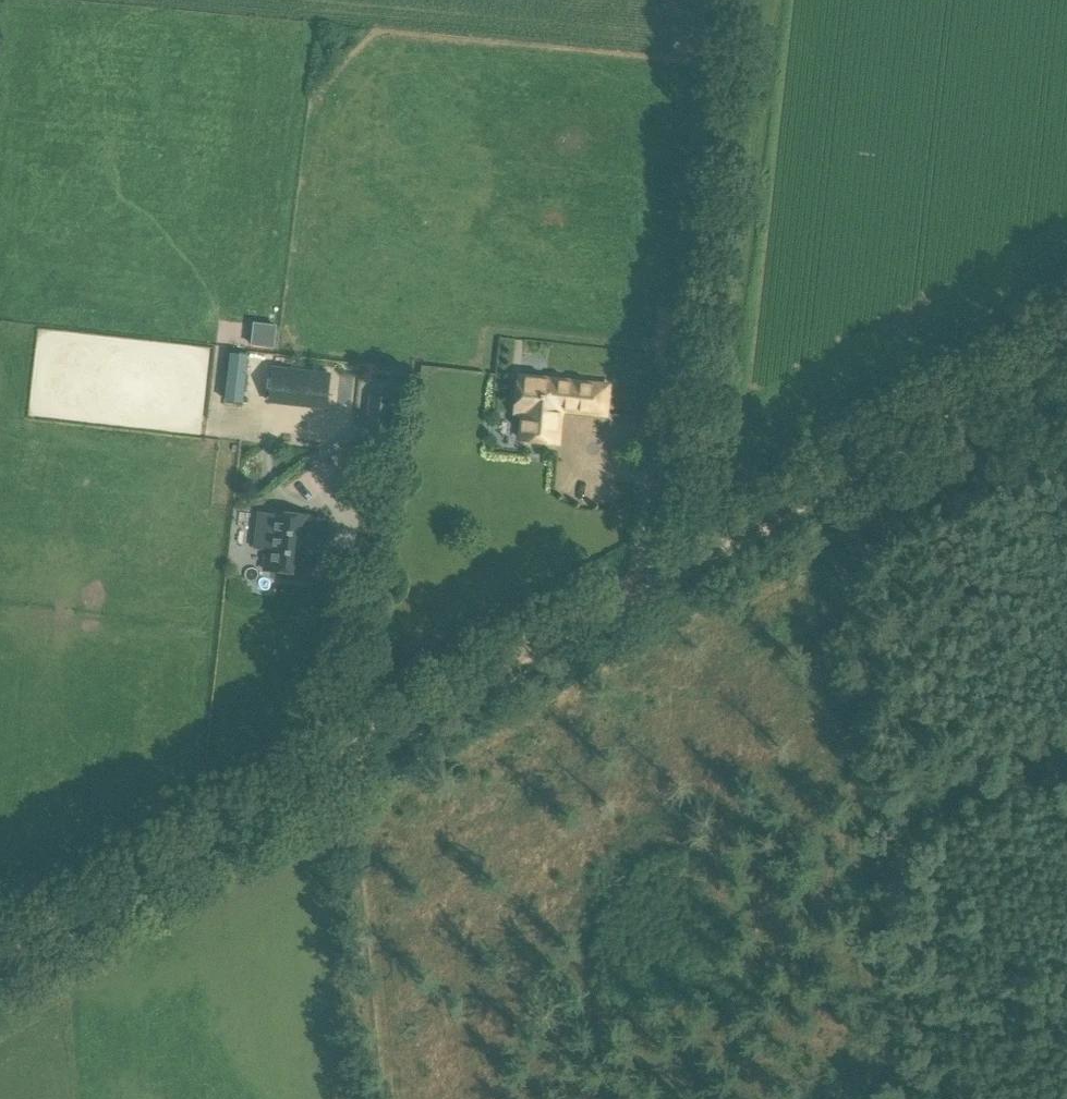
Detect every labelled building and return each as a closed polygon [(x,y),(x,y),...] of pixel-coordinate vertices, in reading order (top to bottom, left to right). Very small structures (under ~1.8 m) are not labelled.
[(258,446),(273,357),(235,351),(221,440),(258,446)] [(327,404),(330,375),(273,369),(270,398),(327,404)] [(519,385),(516,414),(523,414),(520,439),(557,443),(560,418),(558,418),(559,410),(605,415),(608,387),(545,380),(545,388),(519,385)] [(369,423),(393,425),(396,399),(372,397),(369,423)] [(314,519),(314,518),(270,513),(264,571),(307,575),(310,554),(321,555),(324,520),(314,519)]
